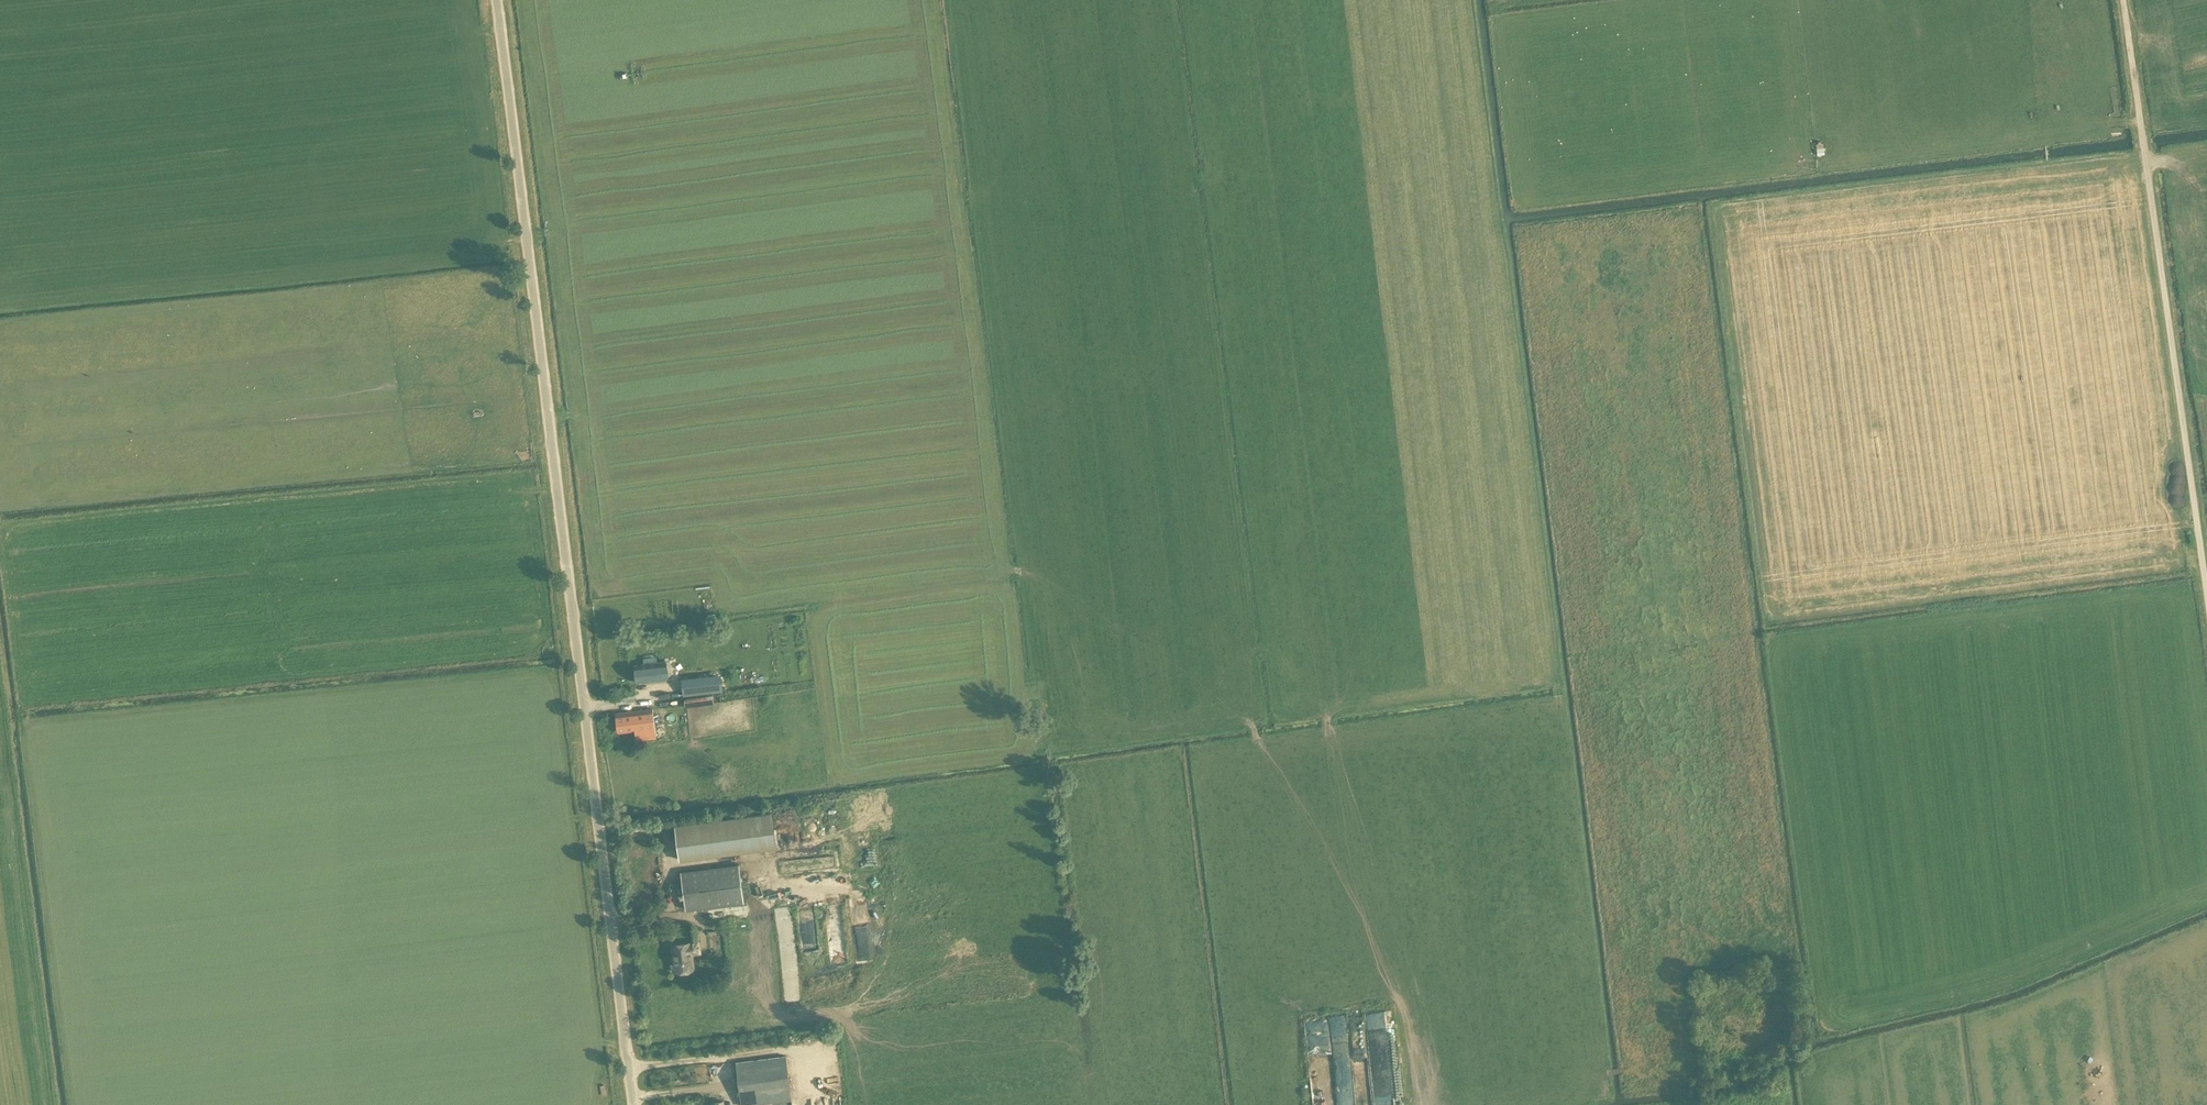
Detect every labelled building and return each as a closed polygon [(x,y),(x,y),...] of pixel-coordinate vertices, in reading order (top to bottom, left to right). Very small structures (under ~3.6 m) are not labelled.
[(1815,154),(1822,153),(1822,141),(1814,141),(1815,154)] [(636,681),(636,682),(666,678),(665,678),(663,661),(664,661),(664,660),(657,661),(656,653),(643,654),(644,662),(634,664),(636,681)] [(721,676),(682,681),(683,695),(722,690),(721,676)] [(690,704),(702,701),(700,695),(688,698),(690,704)] [(637,742),(656,740),(659,765),(703,760),(698,714),(654,719),(653,708),(616,713),(618,731),(636,729),(637,742)] [(675,824),(679,859),(777,847),(772,812),(675,824)] [(739,864),(681,871),(686,909),(744,902),(739,864)] [(673,944),(676,971),(693,969),(691,953),(700,952),(698,941),(673,944)] [(1388,1017),(1367,1019),(1374,1104),(1395,1104),(1388,1017)] [(742,1104),(754,1104),(792,1100),(786,1055),(736,1061),(742,1104)] [(840,1079),(833,1079),(836,1101),(830,1102),(830,1104),(844,1104),(840,1079)]
